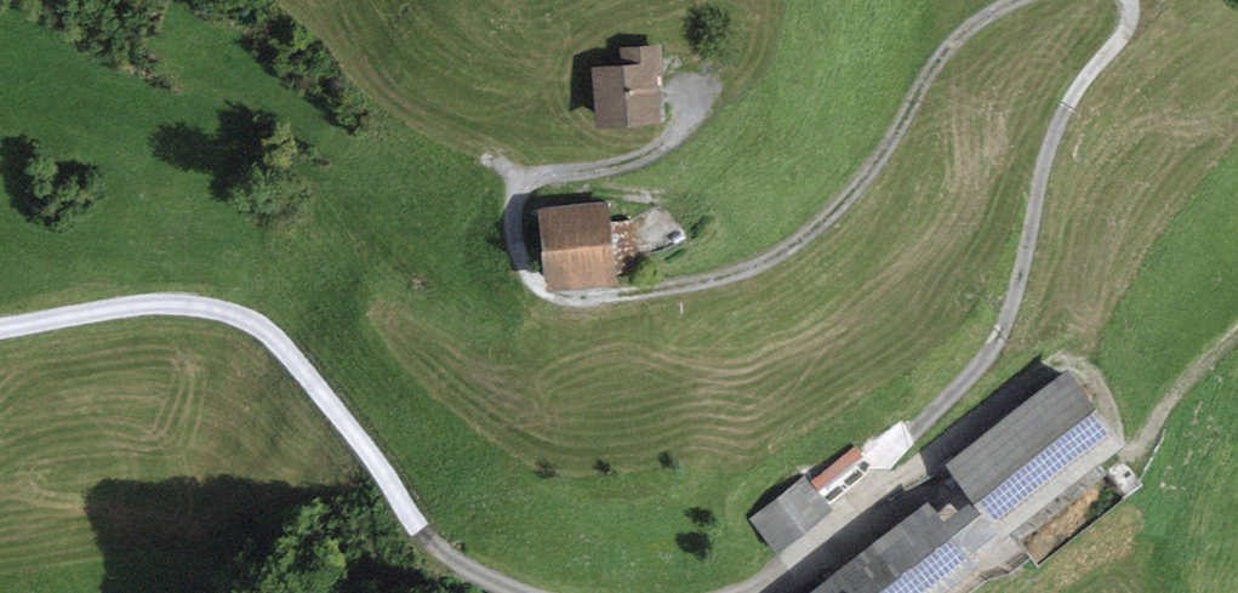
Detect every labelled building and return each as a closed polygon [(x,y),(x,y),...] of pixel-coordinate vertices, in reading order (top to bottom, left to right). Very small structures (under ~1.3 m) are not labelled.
[(622,67),(593,69),(597,129),(661,125),(659,77),(665,77),(663,46),(621,49),(622,67)] [(608,202),(538,211),(548,291),(619,287),(617,274),(642,269),(635,219),(611,222),(608,202)] [(1069,372),(946,467),(1004,543),(1127,448),(1069,372)] [(807,475),(749,518),(777,555),(835,511),(807,475)] [(812,592),(957,592),(984,573),(971,557),(997,537),(971,505),(945,524),(928,504),(812,592)]
